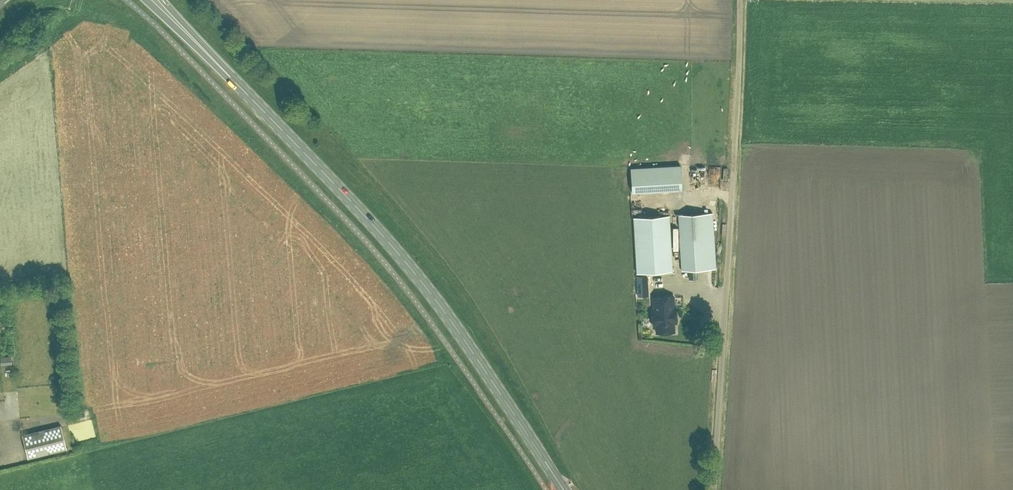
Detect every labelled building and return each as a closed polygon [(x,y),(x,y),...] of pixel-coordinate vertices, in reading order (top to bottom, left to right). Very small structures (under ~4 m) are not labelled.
[(682,189),(680,165),(630,167),(632,192),(682,189)] [(715,268),(712,212),(677,214),(681,270),(715,268)] [(673,272),(669,216),(633,219),(637,275),(673,272)] [(647,275),(636,276),(637,286),(648,285),(647,275)] [(684,295),(676,296),(677,304),(684,303),(684,295)] [(675,307),(674,297),(654,299),(655,311),(654,311),(655,327),(658,327),(658,333),(676,332),(675,323),(678,323),(676,307),(675,307)] [(66,449),(60,425),(22,434),(28,458),(66,449)]
